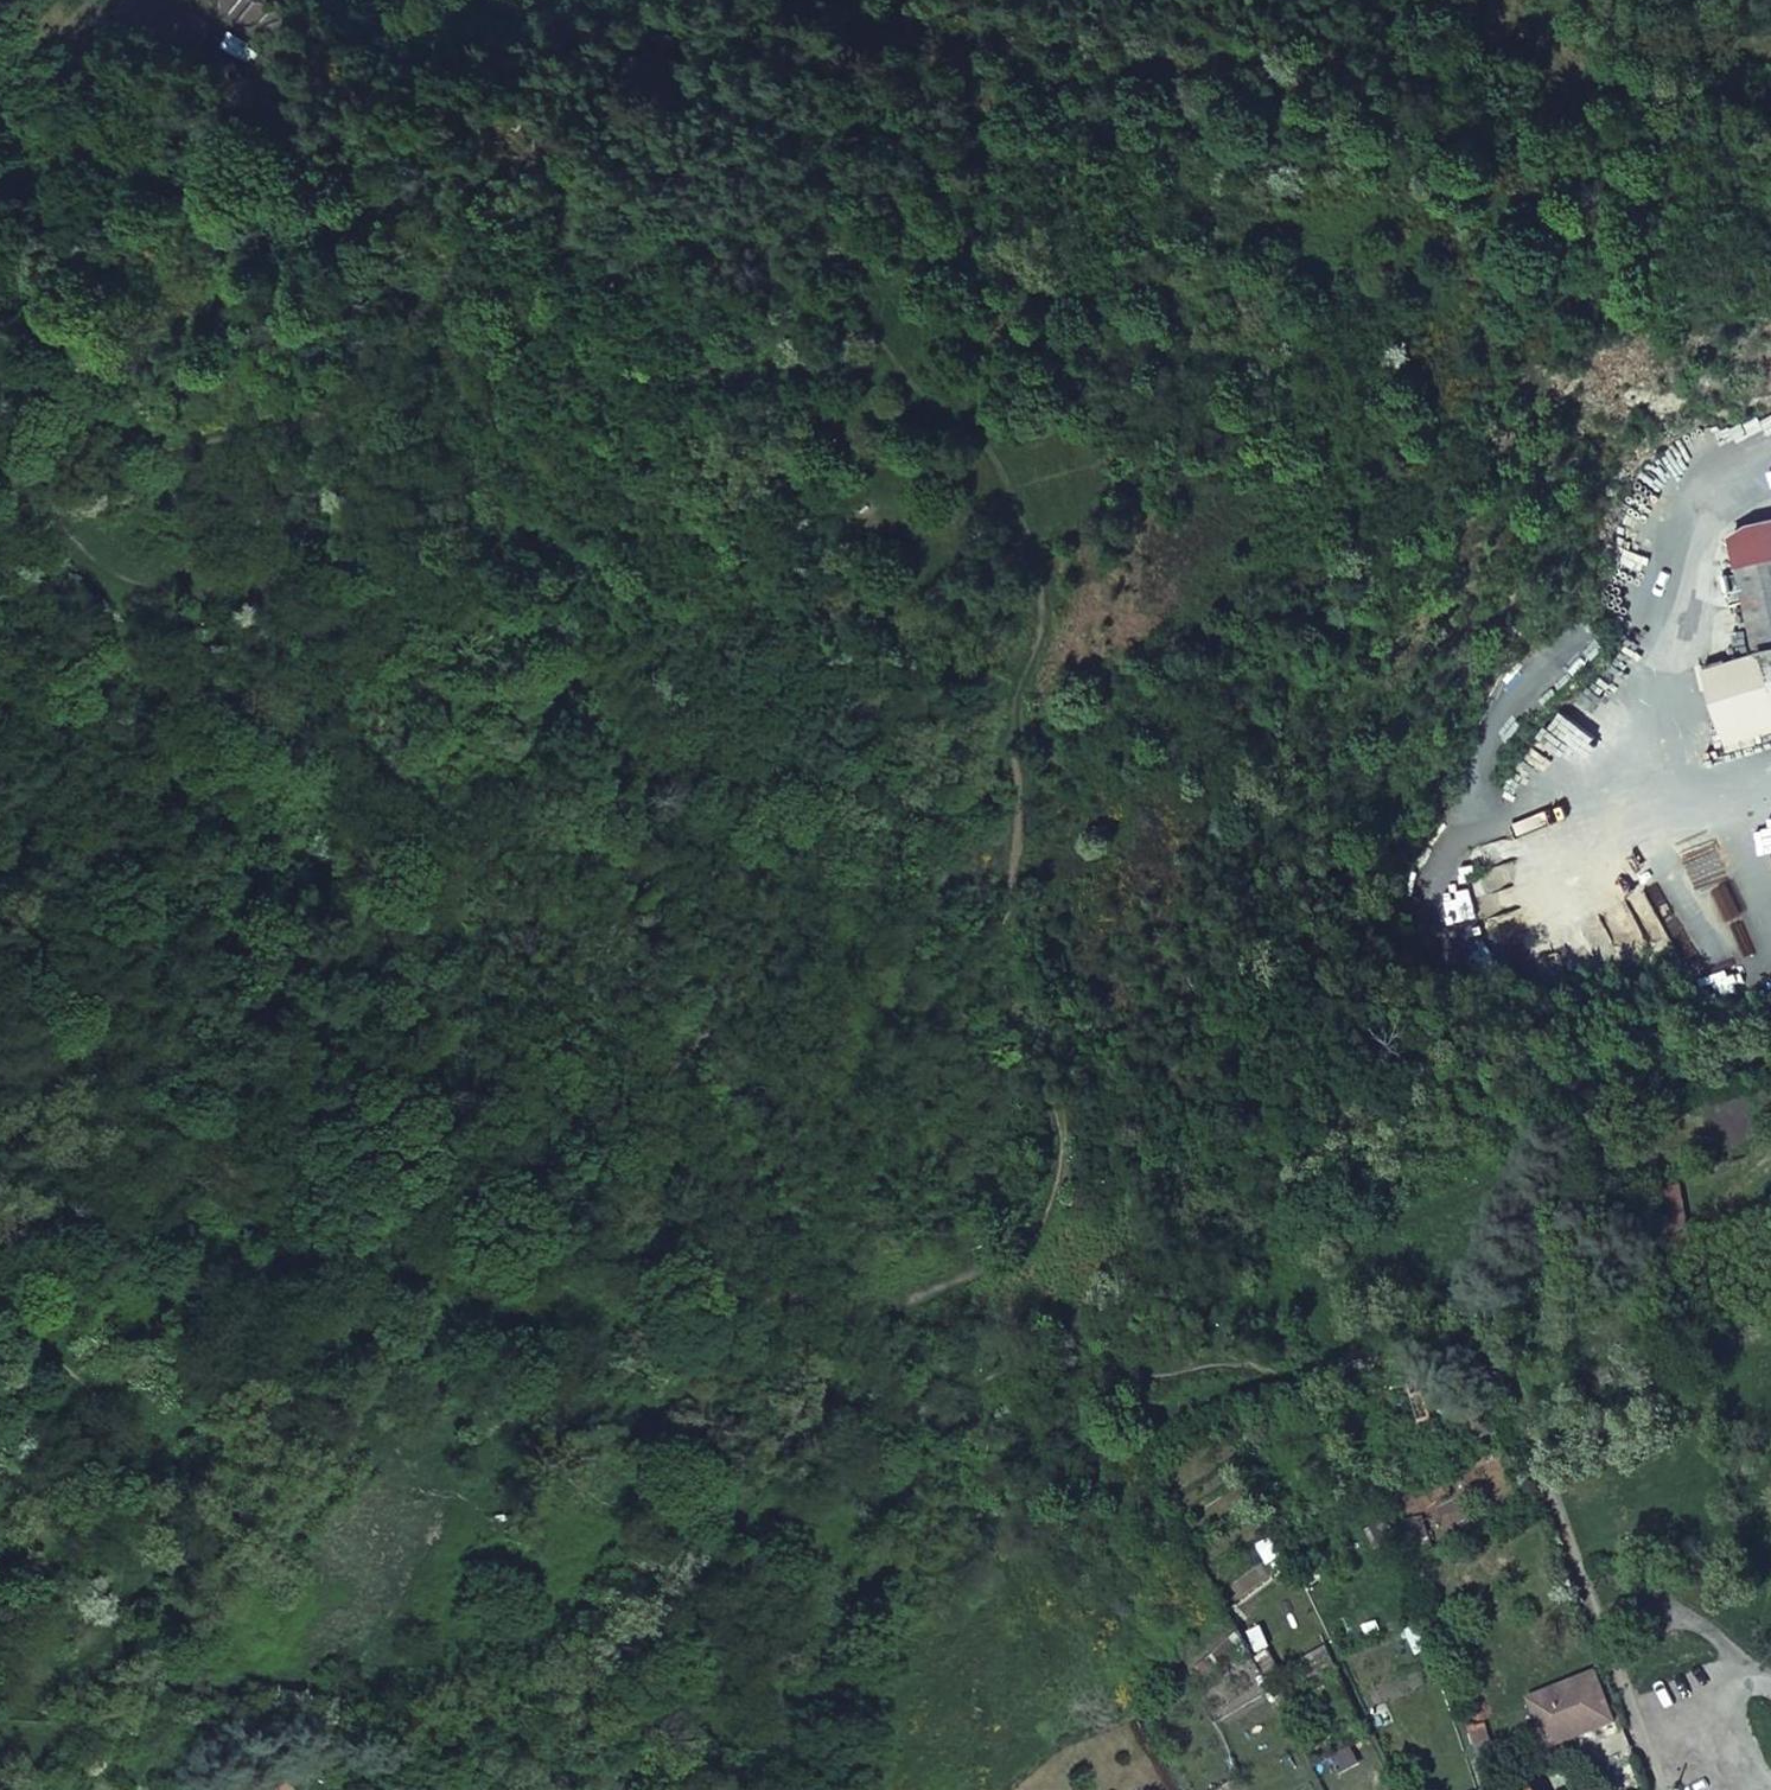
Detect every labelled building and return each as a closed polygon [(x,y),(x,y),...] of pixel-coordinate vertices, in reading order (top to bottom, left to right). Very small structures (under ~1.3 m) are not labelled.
[(1739,562),(1747,603),(1760,615),(1765,622),(1766,624),(1768,625),(1770,630),(1770,556),(1739,562)] [(1542,1736),(1570,1724),(1573,1731),(1609,1716),(1589,1668),(1524,1694),(1542,1736)] [(1570,1724),(1542,1736),(1545,1743),(1573,1731),(1570,1724)] [(1470,1742),(1480,1775),(1498,1770),(1488,1737),(1470,1742)]
